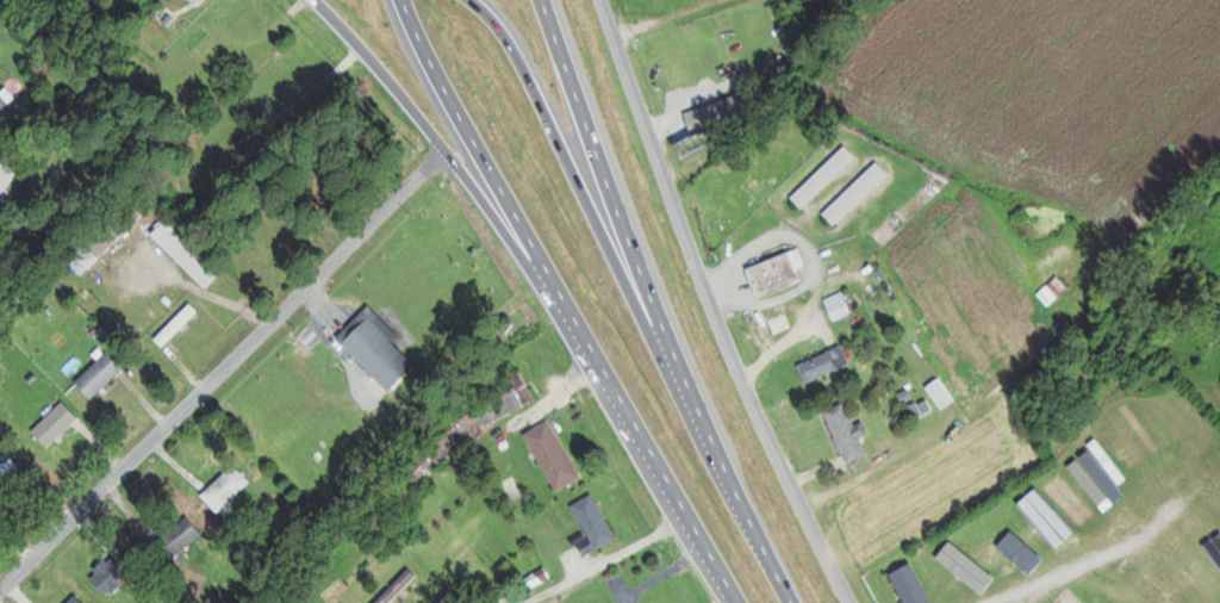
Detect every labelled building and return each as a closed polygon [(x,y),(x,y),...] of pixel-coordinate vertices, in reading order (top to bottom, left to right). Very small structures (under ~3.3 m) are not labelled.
[(11,104),(0,87),(0,112),(11,104)] [(695,136),(754,118),(747,93),(687,111),(695,136)] [(859,156),(847,145),(794,197),(806,209),(859,156)] [(0,204),(23,171),(1,156),(0,157),(0,204)] [(825,214),(837,226),(891,172),(879,160),(825,214)] [(155,233),(207,287),(224,270),(172,216),(155,233)] [(750,267),(762,296),(804,280),(800,269),(810,265),(802,247),(750,267)] [(1052,306),(1071,287),(1059,275),(1040,294),(1052,306)] [(827,299),(836,320),(854,312),(845,291),(827,299)] [(166,347),(201,311),(193,302),(157,338),(166,347)] [(392,391),(422,361),(370,307),(339,336),(392,391)] [(806,381),(852,369),(846,349),(801,361),(806,381)] [(96,400),(127,369),(109,352),(79,382),(96,400)] [(471,400),(484,427),(537,401),(525,374),(471,400)] [(929,387),(944,409),(958,400),(943,378),(929,387)] [(51,448),(82,418),(66,402),(35,432),(51,448)] [(828,410),(848,464),(871,455),(864,437),(871,435),(866,421),(856,425),(848,402),(828,410)] [(485,428),(466,406),(384,481),(404,503),(485,428)] [(526,434),(560,492),(585,477),(552,420),(526,434)] [(1107,465),(1130,518),(1152,508),(1128,455),(1107,465)] [(15,458),(5,464),(1,458),(0,459),(0,481),(21,468),(15,458)] [(252,482),(236,466),(210,491),(226,507),(252,482)] [(1048,505),(1081,553),(1100,540),(1067,492),(1048,505)] [(599,550),(620,539),(595,494),(575,505),(599,550)] [(989,537),(1035,572),(1048,555),(1002,519),(989,537)] [(197,540),(186,524),(164,539),(176,556),(197,540)] [(924,558),(935,577),(978,549),(967,531),(924,558)] [(908,602),(928,602),(933,601),(911,554),(889,564),(908,602)] [(412,569),(378,602),(393,602),(419,577),(412,569)]
